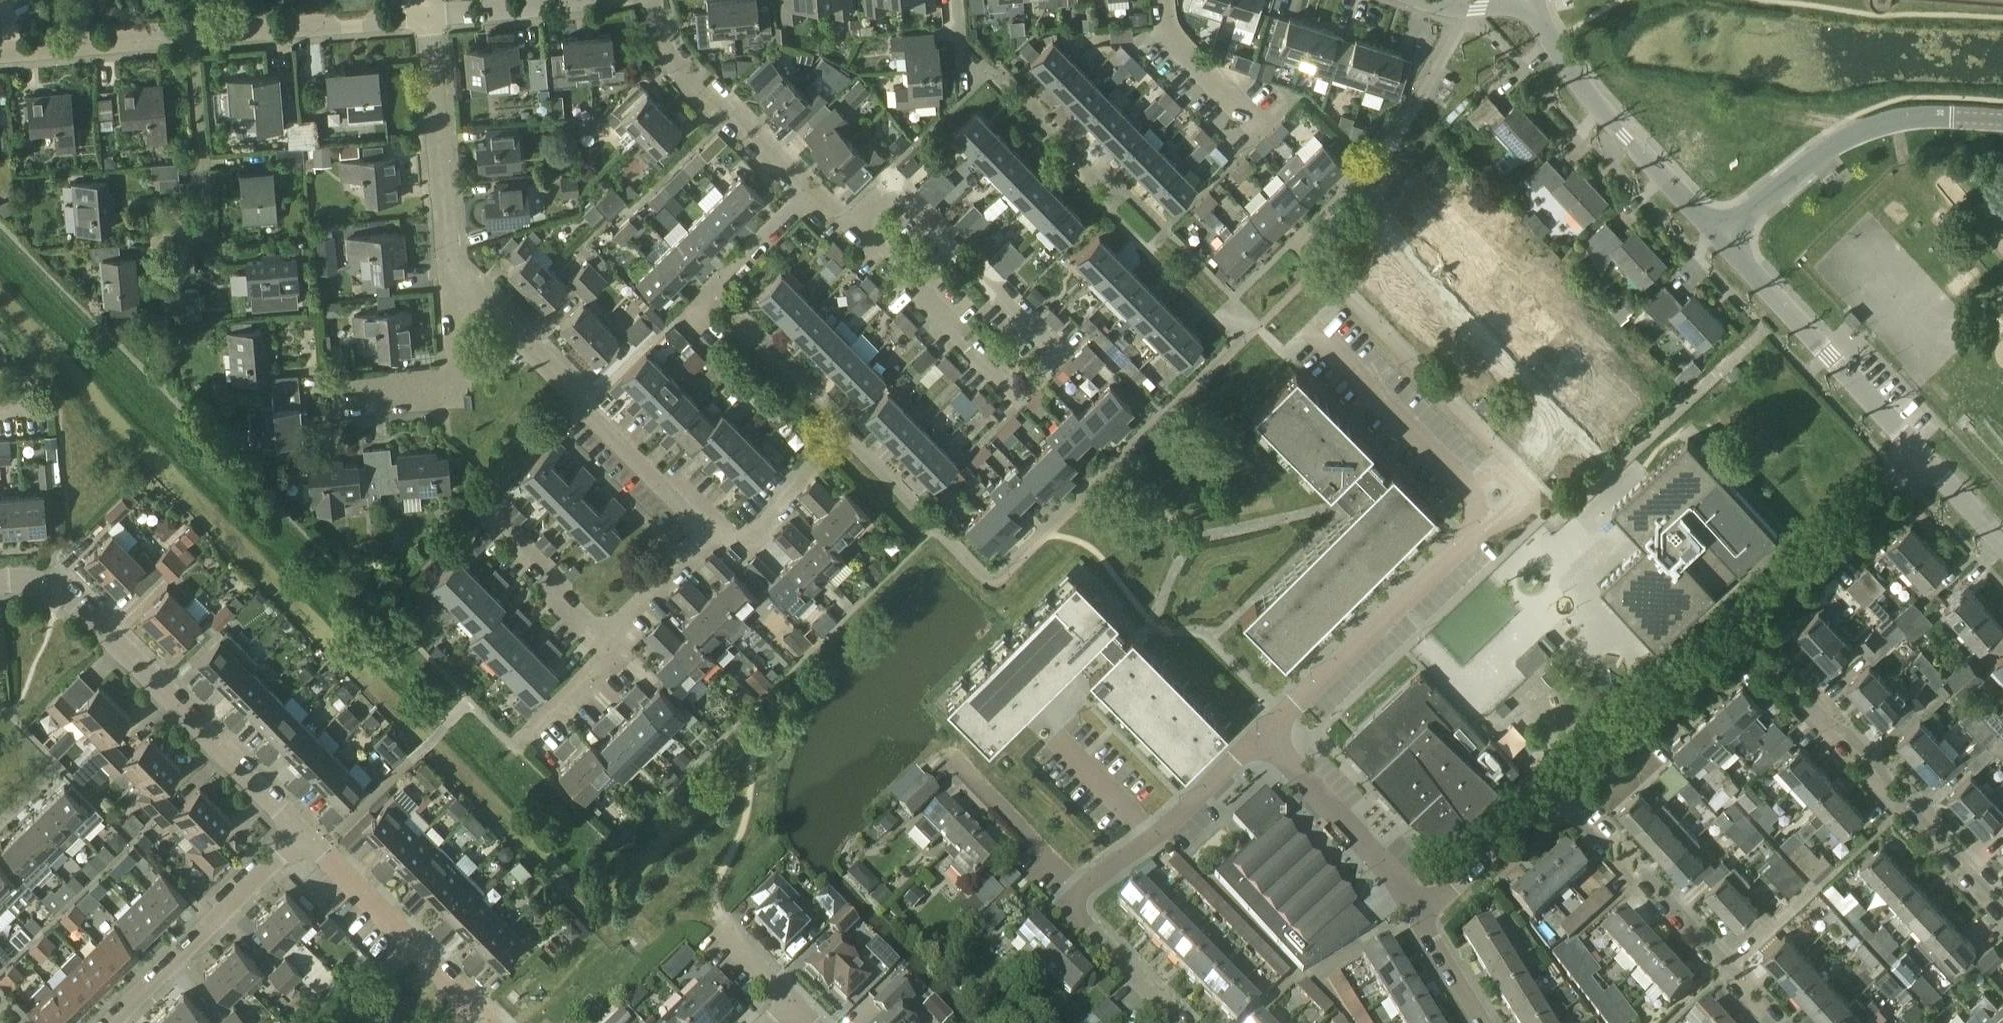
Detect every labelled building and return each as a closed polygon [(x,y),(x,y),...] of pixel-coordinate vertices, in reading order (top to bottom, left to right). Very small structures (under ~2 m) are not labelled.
[(709,12),(698,13),(701,44),(722,42),(721,32),(736,31),(733,0),(708,0),(709,12)] [(758,7),(758,0),(733,0),(736,31),(748,30),(748,41),(771,39),(769,6),(758,7)] [(817,0),(782,0),(784,20),(802,17),(802,6),(817,4),(817,0)] [(817,4),(833,3),(834,16),(853,13),(852,0),(817,0),(817,4)] [(866,13),(886,11),(885,0),(865,0),(866,13)] [(917,8),(936,7),(935,0),(916,0),(917,8)] [(988,10),(1009,8),(1008,0),(988,0),(988,10)] [(1226,7),(1228,0),(1189,0),(1187,8),(1205,14),(1209,2),(1226,7)] [(1226,7),(1239,12),(1236,24),(1255,30),(1265,0),(1228,0),(1226,7)] [(1128,14),(1129,24),(1147,22),(1146,12),(1128,14)] [(1300,65),(1302,56),(1313,25),(1291,18),(1289,21),(1279,18),(1266,57),(1283,62),(1284,60),(1300,65)] [(785,24),(774,25),(776,42),(787,41),(785,24)] [(1313,72),(1333,78),(1346,38),(1336,35),(1337,33),(1313,25),(1302,56),(1316,60),(1313,72)] [(1132,26),(1109,27),(1110,40),(1133,39),(1132,26)] [(907,56),(908,70),(939,67),(938,43),(935,44),(934,33),(893,36),(894,56),(907,56)] [(590,82),(628,79),(626,47),(614,48),(613,35),(587,36),(589,71),(590,82)] [(589,71),(587,36),(560,38),(561,52),(551,53),(553,85),(576,83),(575,72),(589,71)] [(1365,89),(1366,88),(1379,47),(1357,40),(1356,42),(1346,39),(1346,38),(1333,78),(1333,79),(1365,89)] [(1032,62),(1050,80),(1072,58),(1054,40),(1032,62)] [(506,59),(516,58),(515,43),(467,47),(470,79),(507,76),(506,59)] [(1412,60),(1402,57),(1402,54),(1379,47),(1366,88),(1381,93),(1400,99),(1412,60)] [(1121,79),(1129,70),(1130,71),(1139,63),(1131,54),(1122,63),(1118,68),(1121,79)] [(547,85),(544,55),(529,57),(531,86),(547,85)] [(752,86),(770,104),(793,82),(770,58),(748,77),(754,83),(752,86)] [(1050,80),(1067,98),(1090,76),(1072,58),(1050,80)] [(1147,70),(1139,63),(1130,71),(1138,80),(1147,70)] [(327,99),(346,97),(348,122),(382,119),(378,66),(344,69),(344,70),(325,72),(327,99)] [(939,67),(908,70),(909,85),(897,86),(899,106),(940,103),(939,91),(941,91),(939,67)] [(284,128),(279,76),(227,80),(229,114),(255,112),(257,130),(284,128)] [(1067,98),(1085,116),(1107,94),(1090,76),(1067,98)] [(862,79),(846,93),(856,104),(872,91),(862,79)] [(793,82),(770,104),(788,122),(790,120),(797,127),(827,99),(813,85),(804,93),(793,82)] [(639,135),(664,111),(649,95),(650,93),(641,84),(606,117),(621,132),(619,138),(627,147),(639,135)] [(148,141),(165,140),(161,86),(120,89),(122,121),(147,119),(148,141)] [(1166,90),(1157,99),(1166,107),(1174,98),(1166,90)] [(57,150),(75,148),(71,94),(28,97),(31,129),(56,127),(57,150)] [(1085,116),(1102,134),(1125,112),(1107,94),(1085,116)] [(1506,117),(1499,108),(1489,97),(1468,116),(1478,127),(1486,120),(1493,128),(1525,161),(1548,139),(1535,124),(1532,127),(1515,109),(1506,117)] [(1174,98),(1166,107),(1174,115),(1182,106),(1174,98)] [(811,146),(828,163),(850,142),(839,130),(848,122),(835,108),(805,136),(813,144),(811,146)] [(664,111),(639,135),(648,145),(640,153),(656,170),(679,148),(671,139),(682,129),(664,111)] [(971,152),(994,130),(976,111),(953,133),(971,152)] [(1102,134),(1120,152),(1142,130),(1125,112),(1102,134)] [(1341,124),(1349,135),(1354,120),(1343,116),(1341,124)] [(312,119),(299,120),(302,147),(314,146),(312,119)] [(289,147),(289,148),(302,147),(299,120),(286,122),(289,147)] [(1273,129),(1282,138),(1290,130),(1281,121),(1273,129)] [(1352,128),(1350,136),(1362,149),(1368,130),(1353,125),(1352,128)] [(1193,135),(1201,143),(1209,134),(1202,126),(1193,135)] [(510,153),(519,152),(517,127),(487,130),(488,142),(477,143),(479,170),(511,167),(510,153)] [(1274,146),(1282,138),(1273,129),(1265,137),(1274,146)] [(1011,148),(994,130),(971,152),(989,170),(1011,148)] [(1120,152),(1137,170),(1160,148),(1142,130),(1120,152)] [(1201,143),(1206,148),(1209,151),(1218,143),(1209,134),(1201,143)] [(850,142),(828,163),(845,181),(847,179),(853,186),(883,157),(870,143),(861,152),(850,142)] [(1325,182),(1344,164),(1322,142),(1304,160),(1325,182)] [(341,156),(359,155),(358,144),(340,145),(341,156)] [(362,147),(363,159),(383,158),(382,145),(362,147)] [(329,146),(313,147),(314,165),(330,164),(329,146)] [(276,162),(303,160),(302,147),(289,148),(289,147),(275,149),(276,162)] [(1029,166),(1011,148),(989,170),(1006,188),(1029,166)] [(1137,170),(1155,188),(1177,166),(1160,148),(1137,170)] [(699,151),(690,160),(699,168),(699,169),(707,160),(699,151)] [(1237,164),(1246,173),(1254,165),(1245,156),(1237,164)] [(367,201),(398,198),(395,157),(383,158),(363,159),(341,161),(342,178),(365,176),(367,201)] [(699,168),(690,160),(682,168),(690,177),(699,168)] [(1325,182),(1304,160),(1286,178),(1307,200),(1325,182)] [(1544,183),(1554,191),(1584,224),(1608,202),(1594,188),(1591,191),(1574,173),(1566,180),(1547,160),(1526,179),(1537,190),(1544,183)] [(180,189),(179,176),(178,163),(151,165),(152,179),(159,178),(160,190),(180,189)] [(1238,181),(1246,173),(1237,164),(1229,172),(1238,181)] [(1440,165),(1430,174),(1436,180),(1446,171),(1440,165)] [(1046,184),(1029,166),(1006,188),(1024,206),(1046,184)] [(1177,166),(1155,188),(1173,206),(1195,184),(1177,166)] [(946,175),(938,167),(918,188),(926,196),(946,175)] [(284,170),(273,171),(273,169),(239,172),(243,223),(277,220),(274,183),(285,182),(284,170)] [(1446,171),(1436,180),(1442,186),(1452,177),(1446,171)] [(577,174),(560,176),(561,195),(578,194),(577,174)] [(746,216),(764,198),(741,175),(723,193),(746,216)] [(946,175),(926,196),(934,204),(955,184),(946,175)] [(1307,200),(1286,178),(1268,196),(1289,217),(1307,200)] [(108,212),(113,211),(111,194),(106,194),(105,180),(73,183),(77,231),(109,228),(108,212)] [(520,221),(520,217),(528,216),(528,206),(526,181),(496,184),(497,196),(486,197),(487,211),(483,211),(484,221),(488,221),(488,224),(492,224),(492,228),(506,227),(506,222),(520,221)] [(1064,202),(1046,184),(1024,206),(1041,224),(1064,202)] [(664,185),(656,193),(664,202),(673,193),(664,185)] [(613,186),(595,203),(608,217),(626,200),(613,186)] [(1218,200),(1209,192),(1201,199),(1210,208),(1218,200)] [(664,202),(656,193),(647,201),(656,210),(664,202)] [(723,193),(706,210),(729,233),(746,216),(723,193)] [(1289,217),(1268,196),(1250,213),(1271,235),(1289,217)] [(1210,208),(1201,199),(1193,207),(1202,216),(1210,208)] [(1082,220),(1064,202),(1041,224),(1059,242),(1082,220)] [(1475,202),(1465,211),(1471,217),(1481,208),(1475,202)] [(982,211),(974,203),(953,224),(961,232),(982,211)] [(1481,208),(1471,217),(1477,223),(1487,214),(1481,208)] [(1442,209),(1408,242),(1426,260),(1460,228),(1442,209)] [(688,227),(712,250),(729,233),(706,210),(688,227)] [(982,211),(961,232),(969,240),(990,220),(982,211)] [(1271,235),(1250,213),(1232,231),(1253,252),(1271,235)] [(630,237),(638,228),(629,219),(621,228),(630,237)] [(1602,273),(1612,254),(1642,287),(1666,265),(1653,250),(1650,253),(1633,234),(1626,241),(1605,221),(1584,242),(1602,273)] [(1253,252),(1232,231),(1226,225),(1219,232),(1225,238),(1214,249),(1235,271),(1253,252)] [(688,227),(671,244),(694,268),(712,250),(688,227)] [(630,237),(621,228),(612,236),(621,245),(630,237)] [(1460,228),(1426,260),(1444,279),(1478,246),(1460,228)] [(373,278),(405,276),(403,234),(347,238),(348,255),(371,254),(373,278)] [(508,271),(526,289),(549,267),(532,248),(536,244),(527,234),(504,255),(515,265),(508,271)] [(336,271),(333,238),(316,239),(320,273),(336,271)] [(1093,279),(1116,256),(1099,238),(1075,261),(1093,279)] [(1511,238),(1501,248),(1506,254),(1516,244),(1511,238)] [(988,260),(996,268),(1017,247),(1009,239),(988,260)] [(824,249),(832,257),(841,248),(833,240),(824,249)] [(92,262),(102,261),(106,301),(109,301),(110,314),(138,312),(137,298),(133,258),(117,259),(115,244),(90,247),(92,262)] [(654,262),(677,285),(694,268),(671,244),(654,262)] [(1516,244),(1506,254),(1512,260),(1522,250),(1516,244)] [(1478,246),(1444,279),(1461,297),(1495,265),(1478,246)] [(1017,247),(996,268),(1004,276),(1025,256),(1017,247)] [(832,257),(841,265),(849,257),(841,248),(832,257)] [(263,261),(247,262),(249,293),(253,293),(254,305),(279,303),(278,292),(297,291),(295,258),(280,259),(280,254),(263,255),(263,261)] [(1133,273),(1116,256),(1093,279),(1109,296),(1133,273)] [(567,282),(577,292),(599,271),(589,260),(567,282)] [(677,285),(654,262),(636,279),(659,303),(677,285)] [(1495,265),(1461,297),(1480,316),(1513,284),(1495,265)] [(549,267),(526,289),(543,307),(567,285),(549,267)] [(1540,268),(1534,274),(1543,284),(1549,278),(1540,268)] [(577,292),(586,301),(607,280),(599,271),(577,292)] [(758,295),(775,313),(799,290),(782,273),(758,295)] [(1149,290),(1133,273),(1109,296),(1126,313),(1149,290)] [(1534,274),(1528,280),(1537,290),(1543,284),(1534,274)] [(866,292),(875,283),(868,275),(859,284),(845,287),(848,310),(866,292)] [(884,292),(875,283),(866,292),(875,301),(884,292)] [(1554,284),(1544,293),(1550,299),(1560,290),(1554,284)] [(1663,325),(1672,317),(1703,350),(1726,328),(1712,314),(1710,316),(1692,298),(1684,306),(1664,285),(1644,305),(1663,325)] [(198,288),(185,290),(187,313),(187,317),(201,316),(198,288)] [(1519,288),(1484,321),(1502,339),(1509,333),(1510,334),(1520,324),(1522,326),(1539,309),(1519,288)] [(775,313),(793,330),(816,307),(799,290),(775,313)] [(1166,307),(1149,290),(1126,313),(1143,330),(1166,307)] [(1560,290),(1550,299),(1555,305),(1566,296),(1560,290)] [(379,313),(395,312),(393,296),(378,297),(379,313)] [(578,343),(585,336),(601,321),(584,303),(561,325),(578,343)] [(1573,304),(1563,313),(1569,320),(1579,310),(1573,304)] [(1057,314),(1048,305),(1040,313),(1049,322),(1057,314)] [(636,344),(653,328),(657,332),(666,323),(650,306),(640,314),(623,331),(636,344)] [(793,330),(810,348),(833,325),(816,307),(793,330)] [(1183,323),(1166,307),(1143,330),(1160,346),(1183,323)] [(1515,339),(1508,346),(1524,363),(1559,329),(1539,309),(1522,326),(1524,328),(1513,338),(1515,339)] [(380,355),(412,352),(409,310),(395,312),(379,313),(354,315),(355,332),(378,330),(380,355)] [(909,318),(902,310),(892,320),(899,327),(909,318)] [(1579,310),(1569,320),(1575,326),(1585,316),(1579,310)] [(1057,314),(1049,322),(1056,330),(1065,322),(1057,314)] [(899,327),(908,337),(918,327),(909,318),(899,327)] [(601,321),(585,336),(578,343),(595,361),(618,339),(601,321)] [(1200,341),(1183,323),(1160,346),(1177,364),(1200,341)] [(1592,324),(1582,334),(1588,340),(1598,330),(1592,324)] [(810,348),(827,365),(850,342),(833,325),(810,348)] [(1097,325),(1089,332),(1097,341),(1105,333),(1097,325)] [(263,361),(268,360),(267,344),(261,344),(261,330),(229,333),(233,381),(265,378),(263,361)] [(1598,330),(1588,340),(1594,346),(1604,336),(1598,330)] [(1105,333),(1097,341),(1105,349),(1113,341),(1105,333)] [(686,336),(684,335),(676,344),(683,351),(692,342),(688,338),(686,336)] [(827,365),(844,382),(867,359),(850,342),(827,365)] [(1090,376),(1107,361),(1091,342),(1074,357),(1090,376)] [(1122,367),(1130,375),(1139,367),(1139,366),(1153,353),(1146,346),(1132,360),(1130,359),(1122,367)] [(1194,347),(1177,364),(1185,372),(1202,355),(1194,347)] [(921,371),(936,356),(927,348),(912,363),(921,371)] [(694,371),(705,360),(695,350),(684,361),(694,371)] [(1553,379),(1546,386),(1562,403),(1597,370),(1578,350),(1561,366),(1562,368),(1552,378),(1553,379)] [(639,395),(664,370),(647,352),(610,388),(617,395),(629,384),(639,395)] [(936,364),(944,371),(944,372),(953,363),(946,355),(936,364)] [(867,359),(844,382),(861,400),(885,377),(867,359)] [(1072,360),(1062,369),(1069,375),(1079,366),(1072,360)] [(962,372),(953,363),(944,372),(953,380),(962,372)] [(1631,365),(1621,374),(1627,380),(1637,371),(1631,365)] [(1130,375),(1137,383),(1147,375),(1139,367),(1130,375)] [(1069,375),(1062,369),(1053,378),(1059,385),(1069,375)] [(664,370),(639,395),(628,406),(634,412),(646,401),(655,411),(681,387),(664,370)] [(1597,370),(1562,403),(1579,420),(1586,414),(1587,415),(1598,405),(1599,407),(1617,390),(1597,370)] [(1637,371),(1627,380),(1633,386),(1643,377),(1637,371)] [(1255,604),(1241,618),(1283,661),(1390,554),(1434,512),(1391,469),(1386,474),(1367,454),(1371,449),(1359,436),(1354,441),(1346,433),(1344,435),(1332,423),(1334,421),(1325,412),(1323,414),(1311,402),(1313,400),(1304,391),(1309,386),(1295,372),(1293,374),(1252,414),(1317,479),(1328,491),(1353,516),(1344,524),(1346,527),(1334,539),(1332,536),(1323,546),(1325,548),(1313,560),(1311,558),(1302,567),(1304,569),(1292,581),(1290,579),(1281,588),(1283,590),(1271,602),(1268,600),(1260,608),(1255,604)] [(298,388),(299,388),(298,374),(271,377),(272,390),(298,388)] [(1653,376),(1647,382),(1657,392),(1663,386),(1653,376)] [(1647,382),(1641,387),(1651,397),(1657,392),(1647,382)] [(1110,386),(1095,401),(1123,431),(1131,423),(1124,416),(1132,409),(1110,386)] [(681,387),(655,411),(643,423),(651,430),(662,419),(673,429),(698,404),(681,387)] [(272,390),(274,408),(248,410),(250,443),(303,439),(300,406),(301,406),(299,388),(298,388),(272,390)] [(980,390),(971,399),(978,406),(987,397),(980,390)] [(1034,397),(1041,403),(1048,396),(1042,390),(1034,397)] [(1592,420),(1585,426),(1602,444),(1637,411),(1617,390),(1599,407),(1601,408),(1591,418),(1592,420)] [(864,415),(881,433),(905,410),(887,392),(864,415)] [(996,407),(987,397),(978,406),(987,416),(996,407)] [(1041,403),(1034,397),(1027,404),(1033,410),(1041,403)] [(1095,401),(1080,415),(1102,438),(1110,431),(1116,438),(1123,431),(1095,401)] [(667,447),(680,435),(689,445),(714,421),(698,404),(673,429),(661,440),(667,447)] [(881,433),(898,450),(922,427),(905,410),(881,433)] [(1097,443),(1102,438),(1080,415),(1079,416),(1073,410),(1060,423),(1082,446),(1090,438),(1097,443)] [(714,421),(689,445),(686,448),(692,455),(705,443),(715,453),(739,430),(723,413),(714,421)] [(1007,425),(1013,431),(1022,422),(1016,416),(1007,425)] [(1074,453),(1082,446),(1060,423),(1046,436),(1053,443),(1052,443),(1074,466),(1080,460),(1074,453)] [(1013,431),(1007,425),(997,434),(1003,441),(1013,431)] [(898,450),(915,468),(939,445),(922,427),(898,450)] [(731,470),(755,446),(739,430),(715,453),(702,465),(709,472),(721,460),(731,470)] [(1647,543),(1602,585),(1658,645),(1754,557),(1778,535),(1689,438),(1614,507),(1647,543)] [(0,440),(0,452),(11,451),(10,439),(0,440)] [(523,475),(537,490),(557,469),(550,461),(564,447),(558,441),(523,475)] [(1052,443),(1038,457),(1066,486),(1075,478),(1068,472),(1074,466),(1052,443)] [(939,445),(915,468),(933,486),(956,463),(939,445)] [(978,452),(985,459),(992,452),(986,445),(978,452)] [(755,446),(731,470),(719,481),(726,489),(738,477),(749,488),(773,465),(755,446)] [(429,453),(412,454),(397,456),(397,461),(390,461),(390,447),(377,448),(379,475),(398,473),(400,492),(448,489),(445,457),(430,458),(429,453)] [(377,448),(362,449),(364,464),(341,466),(341,461),(324,462),(324,468),(308,469),(310,500),(316,500),(317,511),(342,509),(341,498),(359,496),(358,493),(367,492),(368,502),(380,500),(379,475),(377,448)] [(977,466),(985,459),(978,452),(971,460),(977,466)] [(1066,486),(1038,457),(1024,470),(1046,493),(1053,486),(1059,493),(1066,486)] [(52,461),(38,462),(40,486),(54,485),(52,461)] [(557,469),(537,490),(554,506),(588,471),(582,465),(568,479),(557,469)] [(1039,500),(1046,493),(1024,470),(1023,471),(1017,465),(1004,477),(1026,501),(1033,494),(1039,500)] [(594,478),(588,471),(554,506),(569,521),(589,501),(580,492),(594,478)] [(959,471),(950,480),(956,487),(966,478),(959,471)] [(1017,510),(1026,501),(1004,477),(995,486),(991,481),(986,486),(997,497),(996,498),(1018,521),(1023,516),(1017,510)] [(853,532),(871,516),(846,491),(835,500),(816,479),(808,486),(853,532)] [(947,496),(956,487),(950,480),(941,489),(947,496)] [(811,524),(819,533),(819,532),(835,549),(836,548),(853,532),(808,486),(799,494),(819,516),(811,524)] [(103,514),(113,524),(138,500),(128,490),(103,514)] [(29,536),(31,531),(47,529),(43,494),(22,496),(25,537),(29,536)] [(569,521),(584,536),(619,502),(612,495),(598,510),(589,501),(569,521)] [(0,498),(0,507),(2,534),(17,533),(21,538),(25,537),(22,496),(0,498)] [(1018,521),(996,498),(982,511),(1010,541),(1018,534),(1011,527),(1018,521)] [(511,517),(520,508),(512,501),(504,510),(511,517)] [(619,502),(584,536),(599,552),(619,532),(610,523),(625,508),(619,502)] [(527,516),(520,508),(511,517),(519,524),(527,516)] [(1002,548),(1010,541),(982,511),(965,528),(987,551),(997,542),(1002,548)] [(790,520),(781,529),(827,574),(836,583),(853,566),(836,548),(835,549),(819,532),(819,533),(811,541),(790,520)] [(1896,557),(1907,568),(1930,547),(1911,526),(1887,548),(1888,549),(1884,553),(1891,561),(1896,557)] [(810,590),(827,574),(781,529),(774,536),(793,557),(785,566),(810,590)] [(542,547),(550,539),(543,531),(534,539),(542,547)] [(112,534),(85,560),(100,575),(100,576),(128,550),(127,549),(112,534)] [(153,564),(161,572),(186,548),(178,539),(153,564)] [(550,539),(542,547),(549,554),(557,546),(550,539)] [(432,584),(448,600),(474,575),(465,565),(479,551),(472,544),(458,558),(458,559),(432,584)] [(1949,567),(1930,547),(1907,568),(1916,578),(1911,583),(1920,592),(1924,588),(1925,589),(1949,567)] [(195,556),(186,548),(161,572),(169,580),(195,556)] [(128,550),(100,576),(116,592),(143,566),(146,569),(154,561),(143,550),(135,557),(128,550)] [(725,580),(716,589),(741,614),(758,597),(714,551),(705,560),(725,580)] [(785,566),(776,574),(756,554),(747,562),(793,607),(792,608),(798,614),(816,597),(810,591),(810,590),(785,566)] [(572,579),(581,571),(574,564),(565,572),(572,579)] [(1869,567),(1856,579),(1874,598),(1886,587),(1869,567)] [(503,576),(495,568),(486,578),(493,585),(503,576)] [(448,600),(463,615),(489,590),(474,575),(448,600)] [(509,582),(503,576),(493,585),(500,592),(509,582)] [(944,706),(987,748),(1072,662),(1073,662),(1076,659),(1090,673),(1086,676),(1183,771),(1225,729),(1072,577),(944,706)] [(716,589),(707,598),(687,578),(679,585),(724,631),(741,614),(716,589)] [(1865,607),(1874,598),(1856,579),(1848,586),(1865,607)] [(681,623),(690,632),(691,631),(706,648),(707,647),(715,655),(715,656),(716,656),(732,640),(723,631),(724,631),(679,585),(671,593),(691,614),(681,623)] [(1946,609),(1964,630),(1977,618),(1987,609),(1969,588),(1946,609)] [(167,590),(141,617),(155,631),(156,632),(183,606),(182,605),(167,590)] [(469,636),(470,638),(496,612),(503,605),(489,590),(463,615),(476,629),(469,636)] [(1925,614),(1912,600),(1893,618),(1889,613),(1888,614),(1897,624),(1898,623),(1906,631),(1925,614)] [(209,619),(218,628),(235,611),(232,608),(225,602),(209,619)] [(183,606),(156,632),(172,648),(198,622),(191,614),(185,608),(183,606)] [(518,607),(509,616),(515,623),(525,614),(518,607)] [(1987,609),(1977,618),(1964,630),(1981,649),(2002,629),(2002,626),(1987,609)] [(1797,631),(1815,651),(1822,644),(1837,631),(1819,611),(1797,631)] [(470,638),(485,653),(511,627),(496,612),(470,638)] [(532,621),(525,614),(515,623),(522,630),(532,621)] [(1888,614),(1855,645),(1865,655),(1866,653),(1885,637),(1897,624),(1888,614)] [(1906,631),(1919,645),(1930,634),(1926,629),(1933,622),(1925,614),(1906,631)] [(662,620),(654,628),(698,673),(715,656),(715,655),(707,647),(706,648),(691,631),(690,632),(682,640),(662,620)] [(1843,625),(1837,631),(1822,644),(1815,651),(1832,669),(1854,649),(1845,639),(1851,634),(1843,625)] [(485,653),(500,668),(526,643),(511,627),(485,653)] [(680,690),(698,673),(654,628),(646,636),(665,656),(656,665),(680,690)] [(208,670),(192,685),(199,692),(243,647),(227,631),(225,634),(209,649),(198,660),(208,670)] [(555,644),(549,637),(539,647),(545,654),(555,644)] [(1865,655),(1873,663),(1892,645),(1885,637),(1866,653),(1865,655)] [(1520,659),(1531,673),(1554,654),(1543,640),(1520,659)] [(500,668),(515,684),(541,658),(526,643),(500,668)] [(555,644),(545,654),(553,661),(562,652),(555,644)] [(230,692),(252,670),(259,663),(243,647),(199,692),(205,699),(221,683),(230,692)] [(556,674),(541,658),(515,684),(524,694),(514,703),(527,716),(546,697),(539,690),(556,674)] [(1947,679),(1956,688),(1977,668),(1968,660),(1947,679)] [(1848,687),(1865,706),(1887,685),(1870,666),(1848,687)] [(1956,688),(1956,689),(1957,688),(1965,697),(1985,677),(1977,668),(1956,688)] [(224,717),(230,724),(268,687),(252,670),(230,692),(239,702),(224,717)] [(1411,682),(1345,744),(1382,783),(1444,851),(1467,829),(1462,823),(1520,768),(1491,738),(1487,742),(1421,672),(1411,682)] [(1908,701),(1917,709),(1940,687),(1940,686),(1932,679),(1908,701)] [(1940,686),(1940,687),(1917,709),(1924,717),(1956,689),(1956,688),(1947,679),(1940,686)] [(629,690),(639,700),(646,693),(636,683),(629,690)] [(1904,704),(1887,685),(1865,706),(1882,724),(1904,704)] [(69,714),(84,730),(100,715),(113,701),(98,686),(76,707),(61,691),(45,706),(61,722),(69,714)] [(1744,686),(1726,703),(1734,711),(1758,736),(1766,729),(1753,715),(1763,706),(1744,686)] [(262,724),(284,703),(268,687),(230,724),(236,730),(252,714),(262,724)] [(650,697),(646,693),(639,700),(643,704),(668,730),(684,714),(659,689),(650,697)] [(629,690),(623,697),(632,707),(639,700),(629,690)] [(129,717),(113,701),(100,715),(84,730),(99,746),(91,753),(102,764),(118,749),(107,738),(129,717)] [(351,728),(363,719),(350,702),(338,712),(351,728)] [(256,749),(262,756),(300,719),(284,703),(262,724),(272,734),(256,749)] [(1738,730),(1749,743),(1754,748),(1762,741),(1758,736),(1734,711),(1726,703),(1709,718),(1727,739),(1738,730)] [(668,730),(643,704),(627,719),(652,745),(668,730)] [(599,721),(608,730),(616,723),(606,713),(599,721)] [(2002,737),(2002,725),(1996,717),(1990,723),(2002,737)] [(1727,739),(1709,718),(1692,734),(1717,762),(1719,763),(1736,748),(1727,739)] [(285,746),(294,757),(316,735),(300,719),(262,756),(268,762),(285,746)] [(652,745),(627,719),(612,734),(637,760),(652,745)] [(1898,741),(1916,760),(1928,749),(1938,739),(1921,720),(1898,741)] [(602,737),(608,730),(599,721),(592,727),(602,737)] [(1770,749),(1787,734),(1775,721),(1766,729),(1758,736),(1762,741),(1768,748),(1770,749)] [(375,744),(394,763),(405,752),(387,733),(375,744)] [(597,749),(596,749),(614,767),(621,775),(637,760),(612,734),(597,749)] [(1693,771),(1703,761),(1710,769),(1717,762),(1692,734),(1685,740),(1681,737),(1673,744),(1676,748),(1674,750),(1693,771)] [(1795,741),(1787,734),(1770,749),(1768,748),(1751,764),(1759,773),(1776,759),(1788,747),(1795,741)] [(288,783),(294,789),(332,751),(316,735),(294,757),(304,767),(288,783)] [(1967,764),(1976,773),(1997,752),(2002,759),(2002,739),(2000,735),(1987,746),(1967,764)] [(561,743),(570,753),(577,746),(568,736),(561,743)] [(1967,764),(1987,746),(1976,736),(1958,754),(1967,764)] [(120,766),(136,782),(165,753),(149,737),(128,758),(118,749),(102,764),(111,774),(120,766)] [(1955,758),(1938,739),(1928,749),(1916,760),(1933,779),(1955,758)] [(597,749),(590,741),(574,757),(598,782),(614,767),(596,749),(597,749)] [(554,750),(563,760),(570,753),(561,743),(554,750)] [(1793,753),(1788,747),(1776,759),(1781,764),(1779,766),(1796,783),(1809,772),(1817,764),(1800,746),(1793,753)] [(347,767),(332,751),(294,789),(300,795),(317,779),(326,788),(347,767)] [(180,768),(165,753),(136,782),(143,789),(135,798),(152,815),(168,799),(158,790),(180,768)] [(598,782),(574,757),(558,772),(582,798),(598,782)] [(1668,798),(1689,779),(1672,761),(1658,775),(1669,787),(1663,793),(1668,798)] [(1796,783),(1812,801),(1833,781),(1817,764),(1809,772),(1796,783)] [(326,788),(335,798),(319,814),(332,828),(348,812),(342,807),(364,785),(347,767),(326,788)] [(430,788),(439,780),(430,771),(426,776),(426,784),(430,788)] [(1949,795),(1966,814),(1989,793),(1972,775),(1949,795)] [(1732,778),(1723,786),(1731,794),(1740,785),(1732,778)] [(940,795),(925,779),(897,806),(912,821),(940,795)] [(1815,829),(1849,799),(1833,781),(1812,801),(1820,809),(1813,816),(1820,824),(1815,829)] [(1708,782),(1700,790),(1717,808),(1731,794),(1723,786),(1717,792),(1708,782)] [(66,786),(50,801),(81,832),(83,834),(103,815),(91,803),(73,785),(68,789),(66,786)] [(364,785),(342,807),(348,812),(370,791),(364,785)] [(1989,794),(1989,793),(1966,814),(1984,833),(2002,815),(2002,809),(1998,803),(2002,798),(2002,789),(1999,785),(1989,794)] [(178,809),(168,799),(152,815),(162,826),(171,817),(186,832),(200,818),(215,804),(200,788),(178,809)] [(1232,861),(1215,876),(1303,973),(1368,932),(1349,911),(1352,908),(1278,827),(1290,816),(1266,790),(1233,820),(1257,846),(1237,865),(1232,861)] [(1619,811),(1635,829),(1657,809),(1641,792),(1619,811)] [(1748,809),(1757,819),(1765,812),(1773,805),(1764,795),(1748,809)] [(396,796),(375,816),(369,810),(341,838),(354,851),(370,835),(378,843),(403,819),(411,811),(396,796)] [(1864,815),(1849,799),(1815,829),(1822,836),(1834,824),(1843,835),(1864,815)] [(50,801),(35,817),(65,847),(81,832),(50,801)] [(1664,802),(1657,809),(1635,829),(1651,846),(1679,819),(1664,802)] [(1724,810),(1733,820),(1742,812),(1733,802),(1724,810)] [(231,821),(215,804),(200,818),(186,832),(195,841),(187,848),(213,875),(228,860),(210,841),(231,821)] [(924,823),(950,850),(970,830),(944,804),(924,823)] [(1776,826),(1772,820),(1780,812),(1773,805),(1765,812),(1757,819),(1769,832),(1776,826)] [(1750,820),(1742,812),(1733,820),(1741,828),(1750,820)] [(131,814),(122,822),(132,832),(141,823),(131,814)] [(51,862),(65,847),(35,817),(20,831),(43,854),(42,854),(51,862)] [(378,843),(387,852),(371,868),(377,875),(418,835),(403,819),(378,843)] [(1651,846),(1667,863),(1677,853),(1688,843),(1695,836),(1679,819),(1651,846)] [(1733,820),(1725,828),(1740,843),(1756,828),(1750,820),(1741,828),(1733,820)] [(1740,843),(1748,852),(1763,836),(1756,828),(1740,843)] [(400,866),(408,874),(439,844),(424,829),(418,835),(377,875),(384,882),(400,866)] [(996,856),(970,830),(950,850),(960,861),(950,870),(966,886),(996,856)] [(1780,844),(1789,853),(1804,840),(1795,830),(1780,844)] [(54,866),(51,862),(42,854),(43,854),(20,831),(4,846),(26,869),(21,874),(33,886),(54,866)] [(143,834),(137,839),(146,848),(151,842),(143,834)] [(1695,836),(1688,843),(1677,853),(1667,863),(1683,880),(1704,860),(1695,851),(1700,847),(1700,841),(1695,836)] [(1835,865),(1823,853),(1819,857),(1804,840),(1789,853),(1817,882),(1835,865)] [(114,855),(104,844),(98,850),(109,860),(114,855)] [(401,899),(407,905),(454,860),(439,844),(408,874),(417,883),(401,899)] [(1860,865),(1877,883),(1897,864),(1881,846),(1860,865)] [(1766,856),(1772,862),(1781,854),(1776,848),(1775,847),(1766,856)] [(1571,888),(1589,872),(1568,849),(1550,865),(1571,888)] [(91,878),(109,860),(98,850),(81,867),(91,878)] [(128,850),(120,859),(128,867),(137,859),(128,850)] [(1189,869),(1178,857),(1169,866),(1180,878),(1189,869)] [(128,867),(120,859),(109,870),(117,878),(128,867)] [(523,881),(532,872),(519,859),(510,868),(523,881)] [(430,897),(438,905),(469,875),(454,860),(407,905),(414,912),(430,897)] [(872,895),(883,883),(859,862),(848,874),(872,895)] [(8,902),(29,882),(21,874),(14,868),(9,873),(0,863),(0,894),(8,902)] [(1877,883),(1893,900),(1900,893),(1913,881),(1897,864),(1877,883)] [(1571,888),(1550,865),(1532,882),(1553,905),(1571,888)] [(1705,892),(1721,909),(1750,882),(1734,865),(1705,892)] [(1206,886),(1189,869),(1180,878),(1197,895),(1206,886)] [(185,905),(191,900),(163,872),(148,887),(173,911),(182,902),(185,905)] [(974,896),(986,910),(993,904),(1008,891),(1018,882),(1020,879),(1013,872),(996,887),(991,881),(974,896)] [(1798,872),(1780,888),(1788,897),(1806,881),(1798,872)] [(76,891),(83,884),(73,874),(66,882),(76,891)] [(438,905),(447,914),(431,929),(438,936),(479,896),(484,890),(469,875),(438,905)] [(783,953),(806,931),(809,927),(809,923),(803,917),(800,917),(796,921),(780,905),(789,895),(774,879),(750,903),(761,914),(753,923),(783,953)] [(98,899),(108,889),(99,880),(89,890),(98,899)] [(1891,918),(1899,926),(1924,903),(1929,898),(1913,881),(1900,893),(1893,900),(1901,909),(1891,918)] [(1118,904),(1135,922),(1158,900),(1141,882),(1118,904)] [(1553,905),(1532,882),(1514,898),(1535,921),(1553,905)] [(1823,890),(1845,914),(1859,900),(1850,890),(1844,895),(1832,882),(1823,890)] [(872,896),(882,908),(895,896),(884,885),(872,896)] [(1206,886),(1197,895),(1213,912),(1222,904),(1206,886)] [(173,911),(148,887),(134,902),(162,929),(168,923),(164,920),(173,911)] [(815,903),(833,921),(846,908),(828,889),(815,903)] [(1597,916),(1615,899),(1605,889),(1587,906),(1597,916)] [(993,904),(1002,913),(1016,899),(1008,891),(993,904)] [(1742,891),(1721,909),(1737,927),(1758,907),(1742,891)] [(272,908),(295,932),(311,917),(288,893),(272,908)] [(7,904),(8,902),(0,894),(0,910),(7,904)] [(55,913),(63,904),(53,895),(45,903),(55,913)] [(479,896),(438,936),(445,943),(461,927),(469,936),(494,912),(479,896)] [(1916,925),(1925,934),(1945,916),(1929,898),(1924,903),(1899,926),(1905,934),(1916,925)] [(1135,922),(1152,939),(1175,917),(1158,900),(1135,922)] [(1845,914),(1860,930),(1867,923),(1860,915),(1867,908),(1859,900),(1845,914)] [(162,929),(134,902),(119,916),(143,941),(153,931),(156,934),(162,929)] [(86,913),(76,903),(69,909),(80,919),(86,913)] [(1239,921),(1222,904),(1213,912),(1230,929),(1239,921)] [(1587,906),(1569,922),(1579,933),(1597,916),(1587,906)] [(295,932),(272,908),(255,924),(278,948),(295,932)] [(1840,916),(1832,908),(1824,916),(1832,924),(1840,916)] [(70,929),(80,919),(69,909),(59,918),(70,929)] [(846,910),(828,928),(841,941),(859,924),(846,910)] [(461,960),(468,967),(509,927),(494,912),(469,936),(477,944),(461,960)] [(1622,953),(1645,932),(1629,914),(1606,935),(1622,953)] [(34,933),(42,925),(33,915),(24,923),(34,933)] [(329,916),(320,924),(337,941),(346,932),(329,916)] [(1849,925),(1840,916),(1832,924),(1840,934),(1849,925)] [(1917,942),(1933,958),(1954,938),(1960,933),(1945,916),(1925,934),(1917,942)] [(1152,939),(1169,956),(1191,934),(1175,917),(1152,939)] [(1465,937),(1477,958),(1505,941),(1493,920),(1465,937)] [(1239,921),(1230,929),(1247,947),(1256,938),(1239,921)] [(1035,979),(1044,969),(1065,949),(1038,922),(1018,942),(1026,952),(1017,961),(1035,979)] [(1569,922),(1560,930),(1570,941),(1579,933),(1569,922)] [(1860,930),(1876,948),(1891,934),(1882,925),(1875,931),(1867,923),(1860,930)] [(19,948),(31,936),(21,926),(9,939),(19,948)] [(116,926),(101,941),(125,965),(141,950),(116,926)] [(475,974),(491,958),(500,967),(525,943),(509,927),(468,967),(475,974)] [(1661,950),(1645,932),(1622,953),(1638,971),(1661,950)] [(55,944),(45,933),(38,940),(49,950),(55,944)] [(1975,949),(1960,933),(1954,938),(1933,958),(1954,981),(1974,962),(1968,956),(1975,949)] [(1169,956),(1185,973),(1208,951),(1191,934),(1169,956)] [(1763,955),(1779,972),(1802,952),(1785,934),(1763,955)] [(1876,948),(1892,964),(1899,958),(1892,950),(1899,942),(1891,934),(1876,948)] [(1272,955),(1256,938),(1247,947),(1263,964),(1272,955)] [(39,960),(49,950),(38,940),(29,949),(39,960)] [(898,962),(877,940),(867,950),(888,972),(898,962)] [(125,965),(101,941),(85,956),(109,981),(125,965)] [(804,969),(807,972),(805,974),(814,983),(816,981),(826,992),(831,987),(845,1002),(867,980),(853,966),(855,963),(833,941),(804,969)] [(1477,958),(1489,977),(1517,960),(1505,941),(1477,958)] [(1568,948),(1571,951),(1579,963),(1580,964),(1590,956),(1578,941),(1568,948)] [(1854,949),(1863,958),(1872,950),(1863,941),(1854,949)] [(1375,980),(1402,963),(1389,942),(1362,959),(1375,980)] [(264,973),(260,968),(236,943),(221,958),(245,982),(244,984),(250,991),(262,981),(262,975),(264,973)] [(1558,961),(1571,951),(1568,948),(1566,945),(1553,955),(1558,961)] [(1977,961),(1985,970),(2002,954),(1995,945),(1977,961)] [(11,955),(1,946),(0,947),(0,959),(4,963),(11,955)] [(1091,975),(1065,949),(1044,969),(1071,996),(1091,975)] [(70,971),(94,996),(109,981),(85,956),(84,958),(76,950),(61,965),(68,973),(70,971)] [(673,982),(696,960),(686,950),(663,972),(673,982)] [(1677,967),(1661,950),(1638,971),(1654,988),(1677,967)] [(1881,959),(1872,950),(1863,958),(1871,967),(1881,959)] [(1185,973),(1202,990),(1225,968),(1208,951),(1185,973)] [(1558,961),(1567,973),(1579,963),(1571,951),(1558,961)] [(1779,972),(1794,989),(1817,969),(1802,952),(1779,972)] [(368,955),(355,969),(364,978),(377,964),(368,955)] [(1263,964),(1280,981),(1289,972),(1272,955),(1263,964)] [(1580,964),(1588,974),(1592,979),(1602,972),(1590,956),(1580,964)] [(285,957),(277,965),(295,983),(303,976),(285,957)] [(245,982),(221,958),(205,973),(229,998),(244,984),(245,982)] [(1918,971),(1906,959),(1897,968),(1909,980),(1918,971)] [(1489,977),(1501,997),(1529,980),(1517,960),(1489,977)] [(14,963),(5,971),(15,983),(25,975),(14,963)] [(1415,984),(1402,963),(1375,980),(1388,1000),(1415,984)] [(1579,963),(1567,973),(1575,983),(1588,974),(1580,964),(1579,963)] [(295,983),(277,965),(268,973),(286,992),(295,983)] [(1553,965),(1548,968),(1556,980),(1561,977),(1553,965)] [(1693,985),(1677,967),(1654,988),(1670,1006),(1693,985)] [(1202,990),(1219,1007),(1242,985),(1225,968),(1202,990)] [(1794,989),(1810,1007),(1833,986),(1817,969),(1794,989)] [(68,973),(55,986),(79,1010),(94,996),(70,971),(68,973)] [(682,1004),(701,1022),(725,1022),(730,1018),(717,1005),(731,991),(713,972),(682,1004)] [(1327,981),(1340,1002),(1352,994),(1339,973),(1327,981)] [(1588,974),(1575,983),(1583,994),(1584,995),(1596,985),(1596,984),(1592,979),(1588,974)] [(1904,984),(1896,975),(1887,984),(1894,992),(1904,984)] [(1922,975),(1912,985),(1922,996),(1920,997),(1928,1005),(1940,994),(1922,975)] [(79,1010),(55,986),(53,988),(46,980),(29,996),(36,1003),(27,1011),(38,1022),(67,1022),(79,1010)] [(1501,997),(1513,1017),(1541,1000),(1529,980),(1501,997)] [(1320,995),(1305,981),(1296,990),(1310,1005),(1320,995)] [(899,1012),(912,1000),(895,983),(872,1006),(882,1016),(875,1022),(911,1022),(899,1012)] [(1427,1004),(1415,984),(1388,1000),(1400,1020),(1427,1004)] [(1912,992),(1904,984),(1894,992),(1903,1001),(1912,992)] [(1219,1007),(1234,1022),(1238,1022),(1259,1003),(1242,985),(1219,1007)] [(1596,985),(1584,995),(1588,1000),(1592,1006),(1605,996),(1600,990),(1596,985)] [(1825,1022),(1826,1022),(1848,1003),(1833,986),(1810,1007),(1825,1022)] [(1614,989),(1605,996),(1613,1007),(1617,1011),(1626,1004),(1614,989)] [(170,1009),(184,1022),(213,1022),(209,1018),(185,993),(170,1009)] [(1340,1002),(1353,1022),(1365,1014),(1352,994),(1340,1002)] [(626,1003),(633,1010),(638,1006),(638,999),(635,995),(626,1003)] [(1333,1008),(1320,995),(1310,1005),(1324,1018),(1333,1008)] [(1848,1003),(1826,1022),(1861,1022),(1864,1020),(1880,1005),(1873,998),(1866,1004),(1857,995),(1848,1003)] [(1600,1017),(1613,1007),(1605,996),(1592,1006),(1600,1017)] [(1517,1022),(1547,1022),(1553,1019),(1541,1000),(1513,1017),(1517,1022)] [(1996,1008),(1988,1000),(1976,1011),(1987,1022),(2002,1022),(2002,1002),(1996,1008)] [(1911,1020),(1927,1011),(1921,1001),(1906,1010),(1911,1020)] [(1107,1003),(1085,1022),(1102,1022),(1115,1011),(1107,1003)] [(682,1004),(662,1022),(701,1022),(682,1004)] [(1427,1004),(1400,1020),(1402,1022),(1439,1022),(1427,1004)] [(1626,1004),(1617,1011),(1622,1018),(1626,1022),(1633,1022),(1638,1019),(1626,1004)] [(1727,1022),(1711,1004),(1691,1022),(1726,1022),(1727,1022)] [(226,1015),(234,1022),(249,1022),(233,1007),(226,1015)] [(1613,1007),(1600,1017),(1605,1022),(1616,1022),(1622,1018),(1617,1011),(1613,1007)] [(170,1009),(155,1022),(184,1022),(170,1009)] [(1122,1019),(1115,1011),(1102,1022),(1118,1022),(1122,1019)] [(1976,1011),(1968,1018),(1973,1022),(1987,1022),(1976,1011)] [(610,1022),(627,1022),(630,1021),(624,1013),(610,1022)] [(1353,1022),(1370,1022),(1365,1014),(1353,1022)] [(226,1015),(217,1022),(234,1022),(226,1015)]
